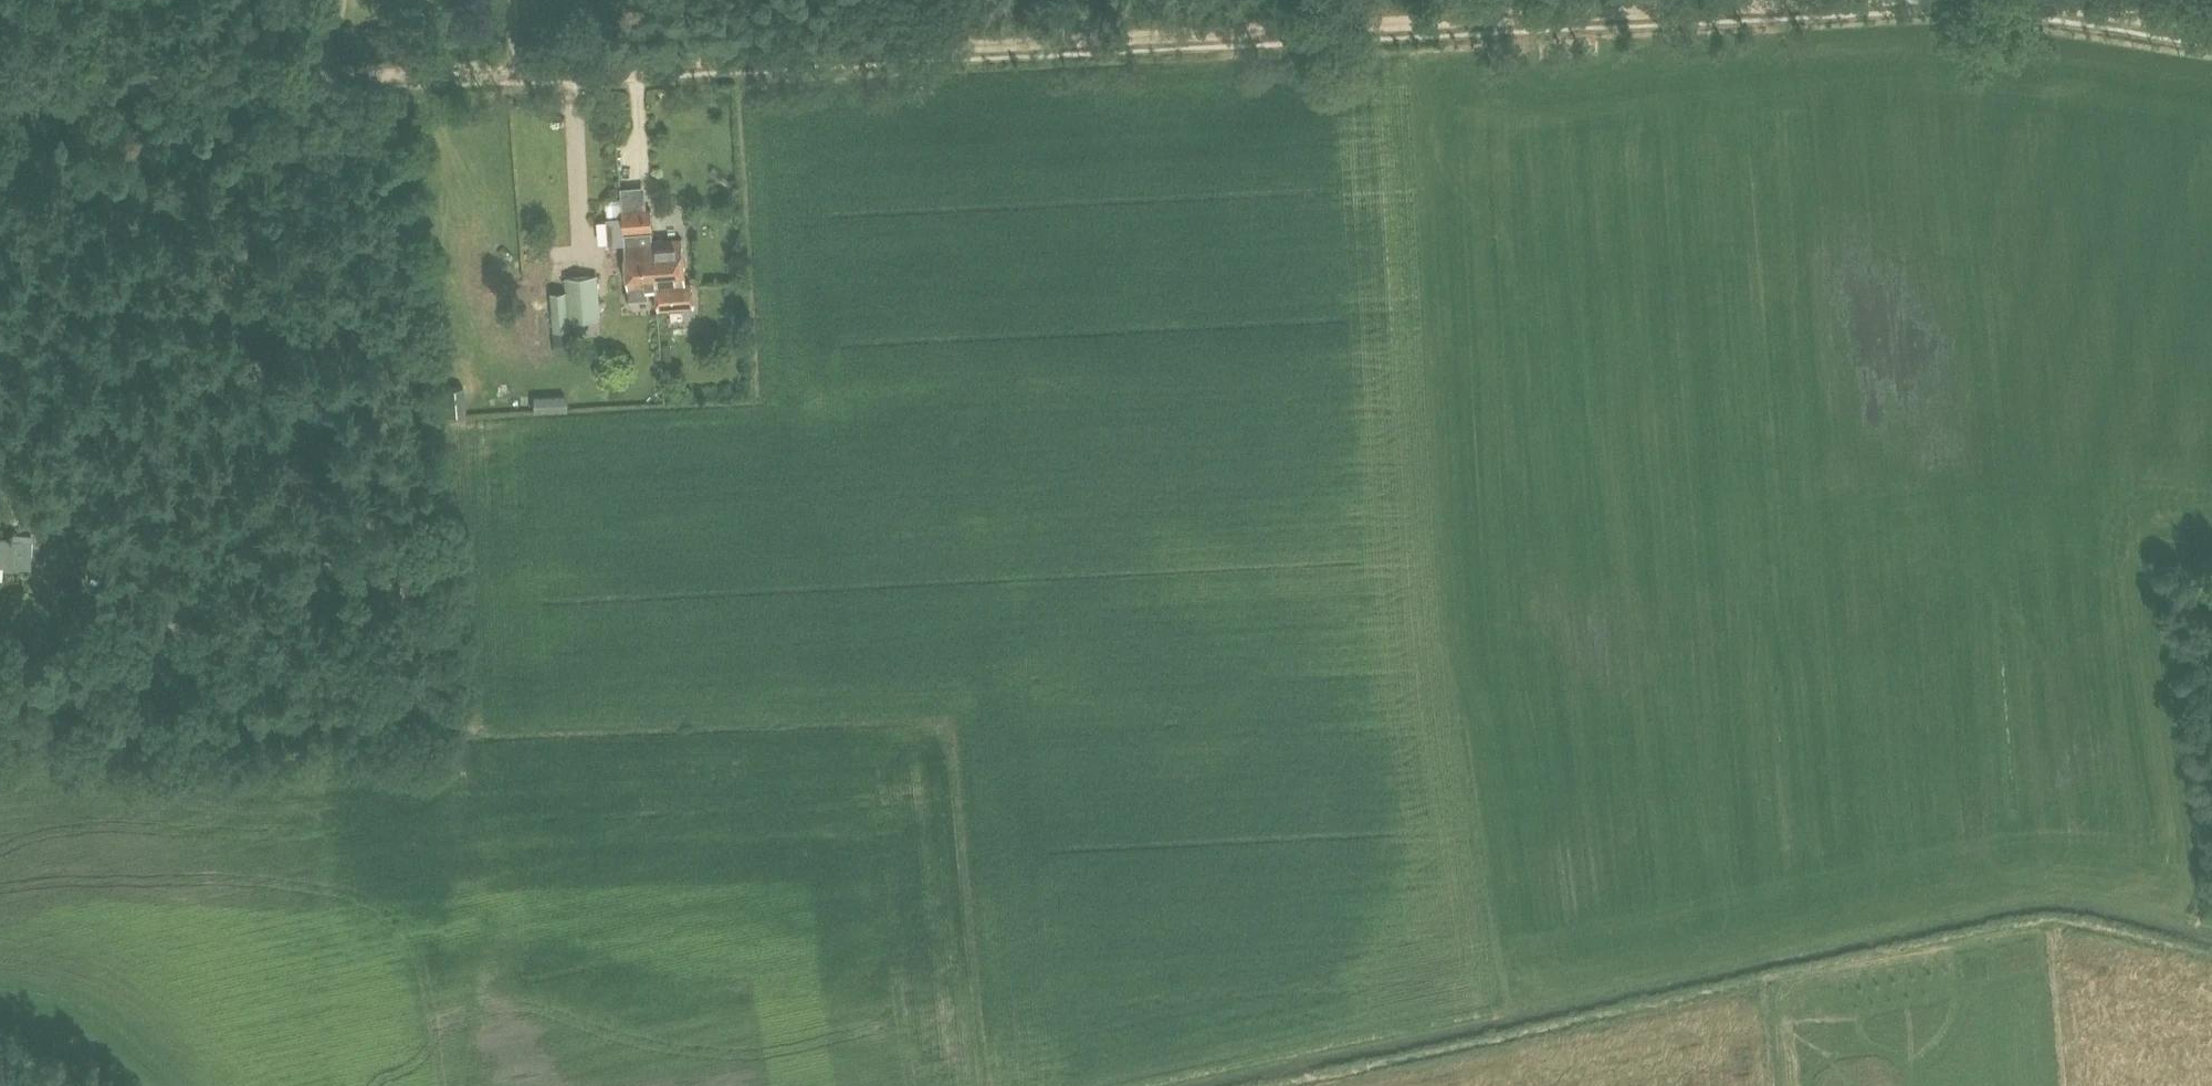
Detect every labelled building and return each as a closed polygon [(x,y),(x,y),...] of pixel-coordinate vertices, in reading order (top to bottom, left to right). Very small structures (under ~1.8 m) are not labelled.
[(624,229),(624,231),(653,229),(651,211),(635,212),(634,186),(621,187),(622,197),(624,229)] [(648,287),(657,286),(653,240),(653,231),(624,233),(628,289),(629,288),(630,298),(649,297),(648,287)] [(657,286),(659,309),(695,306),(693,281),(686,281),(682,238),(653,240),(657,286)] [(570,276),(572,256),(559,255),(557,275),(570,276)] [(552,291),(555,329),(570,328),(569,320),(601,317),(597,275),(565,277),(566,290),(552,291)] [(577,352),(575,332),(556,334),(557,354),(577,352)] [(445,387),(448,414),(466,412),(464,386),(445,387)] [(566,394),(534,395),(534,410),(566,409),(566,394)] [(32,564),(34,532),(11,531),(10,539),(0,538),(0,562),(32,564)] [(90,594),(100,595),(101,583),(90,583),(90,594)]
